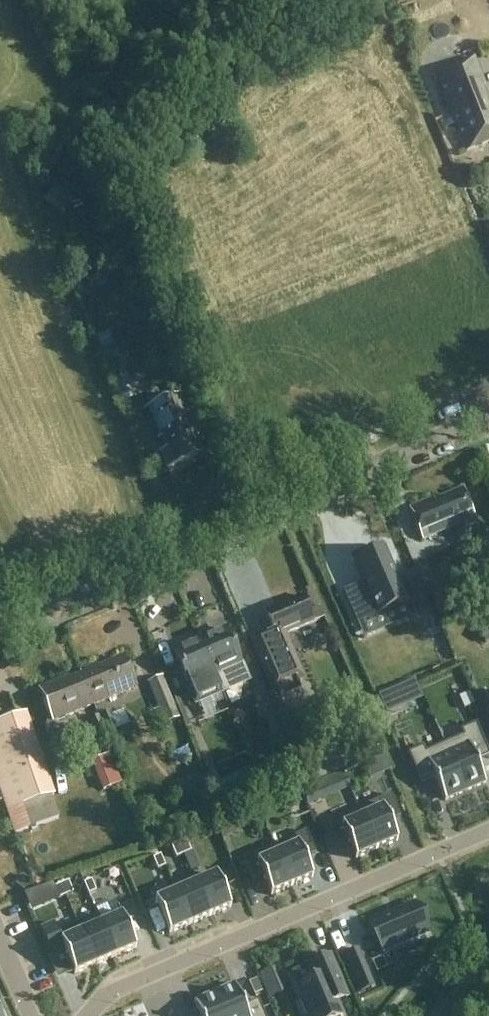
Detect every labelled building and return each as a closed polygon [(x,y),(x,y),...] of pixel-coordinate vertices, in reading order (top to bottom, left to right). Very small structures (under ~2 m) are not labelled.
[(402,11),(421,3),(420,0),(397,0),(402,11)] [(408,29),(424,21),(417,8),(402,15),(408,29)] [(435,73),(466,151),(488,142),(488,106),(470,59),(435,73)] [(121,273),(142,265),(139,257),(118,265),(121,273)] [(167,343),(179,375),(190,371),(178,339),(167,343)] [(291,363),(278,371),(286,383),(298,375),(291,363)] [(112,380),(120,402),(147,392),(138,370),(112,380)] [(181,395),(148,407),(164,449),(160,451),(167,469),(203,453),(181,395)] [(434,498),(409,508),(422,540),(475,519),(463,489),(435,500),(434,498)] [(357,587),(337,596),(351,629),(403,606),(379,551),(348,565),(357,587)] [(282,635),(285,635),(313,623),(302,596),(264,612),(271,627),(250,636),(249,637),(254,647),(273,692),(302,680),(282,635)] [(199,640),(222,692),(247,680),(225,629),(199,640)] [(222,692),(199,640),(173,651),(196,703),(222,692)] [(81,674),(80,674),(81,675),(82,674),(95,704),(136,687),(125,659),(123,659),(121,658),(112,661),(112,664),(99,669),(97,664),(80,671),(81,674)] [(52,721),(95,704),(82,674),(81,675),(80,674),(70,678),(68,676),(39,688),(52,721)] [(180,719),(162,676),(147,683),(158,710),(150,712),(157,728),(180,719)] [(388,712),(399,707),(393,692),(381,697),(388,712)] [(117,729),(112,715),(100,720),(106,733),(117,729)] [(32,730),(23,733),(17,716),(0,722),(0,791),(7,811),(54,794),(32,730)] [(103,728),(98,716),(90,719),(95,731),(103,728)] [(465,792),(486,783),(476,762),(488,756),(488,753),(476,724),(461,730),(463,736),(444,744),(465,792)] [(177,751),(192,750),(190,727),(175,728),(177,751)] [(465,792),(444,744),(426,752),(423,746),(408,753),(422,785),(435,779),(445,801),(465,792)] [(121,782),(110,753),(96,759),(101,770),(95,772),(102,790),(121,782)] [(400,817),(391,795),(359,809),(376,850),(397,841),(389,822),(400,817)] [(347,840),(356,859),(376,850),(359,809),(326,823),(336,845),(347,840)] [(304,858),(315,853),(306,831),(294,836),(296,841),(277,849),(275,845),(274,845),(292,887),(312,878),(304,858)] [(179,844),(183,855),(191,852),(186,841),(179,844)] [(183,855),(179,844),(171,847),(176,858),(183,855)] [(251,881),(263,876),(271,895),(292,887),(274,845),(242,859),(251,881)] [(158,870),(165,867),(160,856),(153,859),(158,870)] [(211,916),(230,908),(216,875),(197,883),(211,916)] [(197,883),(195,879),(173,888),(175,893),(189,925),(211,916),(197,883)] [(96,892),(91,880),(84,884),(88,895),(96,892)] [(61,885),(65,896),(73,893),(68,882),(61,885)] [(65,896),(61,885),(53,888),(58,899),(65,896)] [(189,925),(175,893),(155,901),(169,934),(189,925)] [(370,923),(383,952),(427,933),(414,904),(370,923)] [(98,915),(77,924),(95,966),(116,957),(102,924),(98,915)] [(122,915),(102,924),(116,957),(136,948),(122,915)] [(54,923),(40,929),(51,956),(64,951),(75,975),(95,966),(77,924),(58,932),(54,923)] [(341,956),(349,975),(364,969),(356,950),(341,956)] [(298,987),(303,1000),(299,1002),(305,1015),(309,1013),(310,1015),(341,1015),(336,1002),(346,998),(347,998),(346,996),(342,985),(329,956),(307,965),(308,966),(314,981),(298,987)] [(216,993),(226,1015),(265,1015),(258,1000),(244,1006),(235,984),(216,993)] [(216,993),(194,1002),(200,1015),(226,1015),(216,993)]
